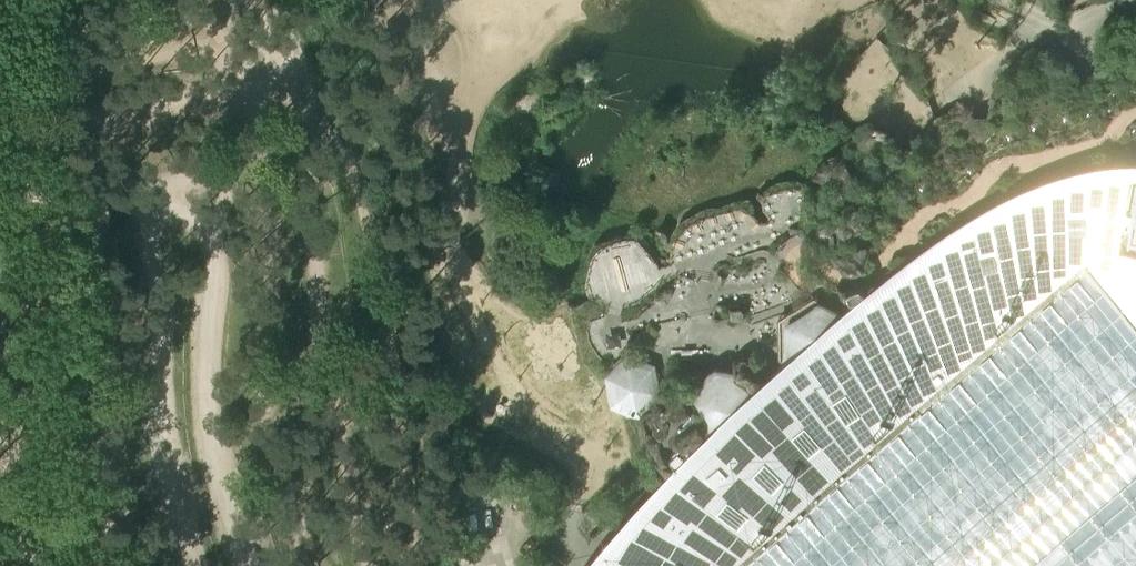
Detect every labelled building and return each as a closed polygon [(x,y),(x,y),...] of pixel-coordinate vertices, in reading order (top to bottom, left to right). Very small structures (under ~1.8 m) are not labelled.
[(1119,163),(1078,169),(1028,185),(965,220),(864,293),(843,310),(733,405),(668,467),(614,527),(583,565),(1135,565),(1135,164),(1119,163)] [(749,202),(674,227),(688,270),(711,262),(709,257),(770,237),(765,224),(804,211),(795,184),(765,194),(772,218),(756,223),(749,202)] [(703,333),(687,335),(686,322),(652,326),(656,359),(705,353),(703,333)] [(607,363),(612,408),(659,402),(654,358),(607,363)]
